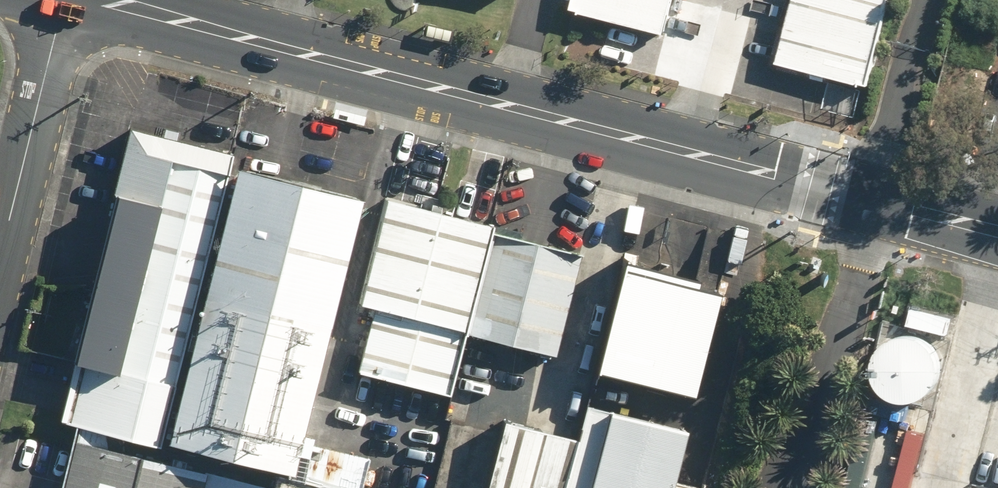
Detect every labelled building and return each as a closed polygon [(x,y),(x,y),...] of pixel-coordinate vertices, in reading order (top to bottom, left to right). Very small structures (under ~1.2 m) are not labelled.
[(570,11),(664,34),(672,0),(573,0),(570,11)] [(869,84),(891,0),(796,0),(780,61),(869,84)] [(66,420),(157,443),(227,160),(136,137),(66,420)] [(167,440),(294,471),(361,200),(234,169),(167,440)] [(446,394),(488,224),(383,198),(357,301),(374,305),(357,372),(446,394)] [(578,258),(487,236),(463,332),(554,354),(578,258)] [(717,286),(622,263),(596,371),(690,394),(717,286)] [(993,336),(895,312),(852,487),(956,487),(993,336)] [(993,336),(956,487),(997,487),(997,337),(993,336)] [(583,404),(575,437),(563,487),(688,487),(673,484),(686,430),(583,404)] [(575,437),(499,418),(482,487),(563,487),(575,437)] [(73,440),(61,487),(200,487),(204,472),(73,440)]
